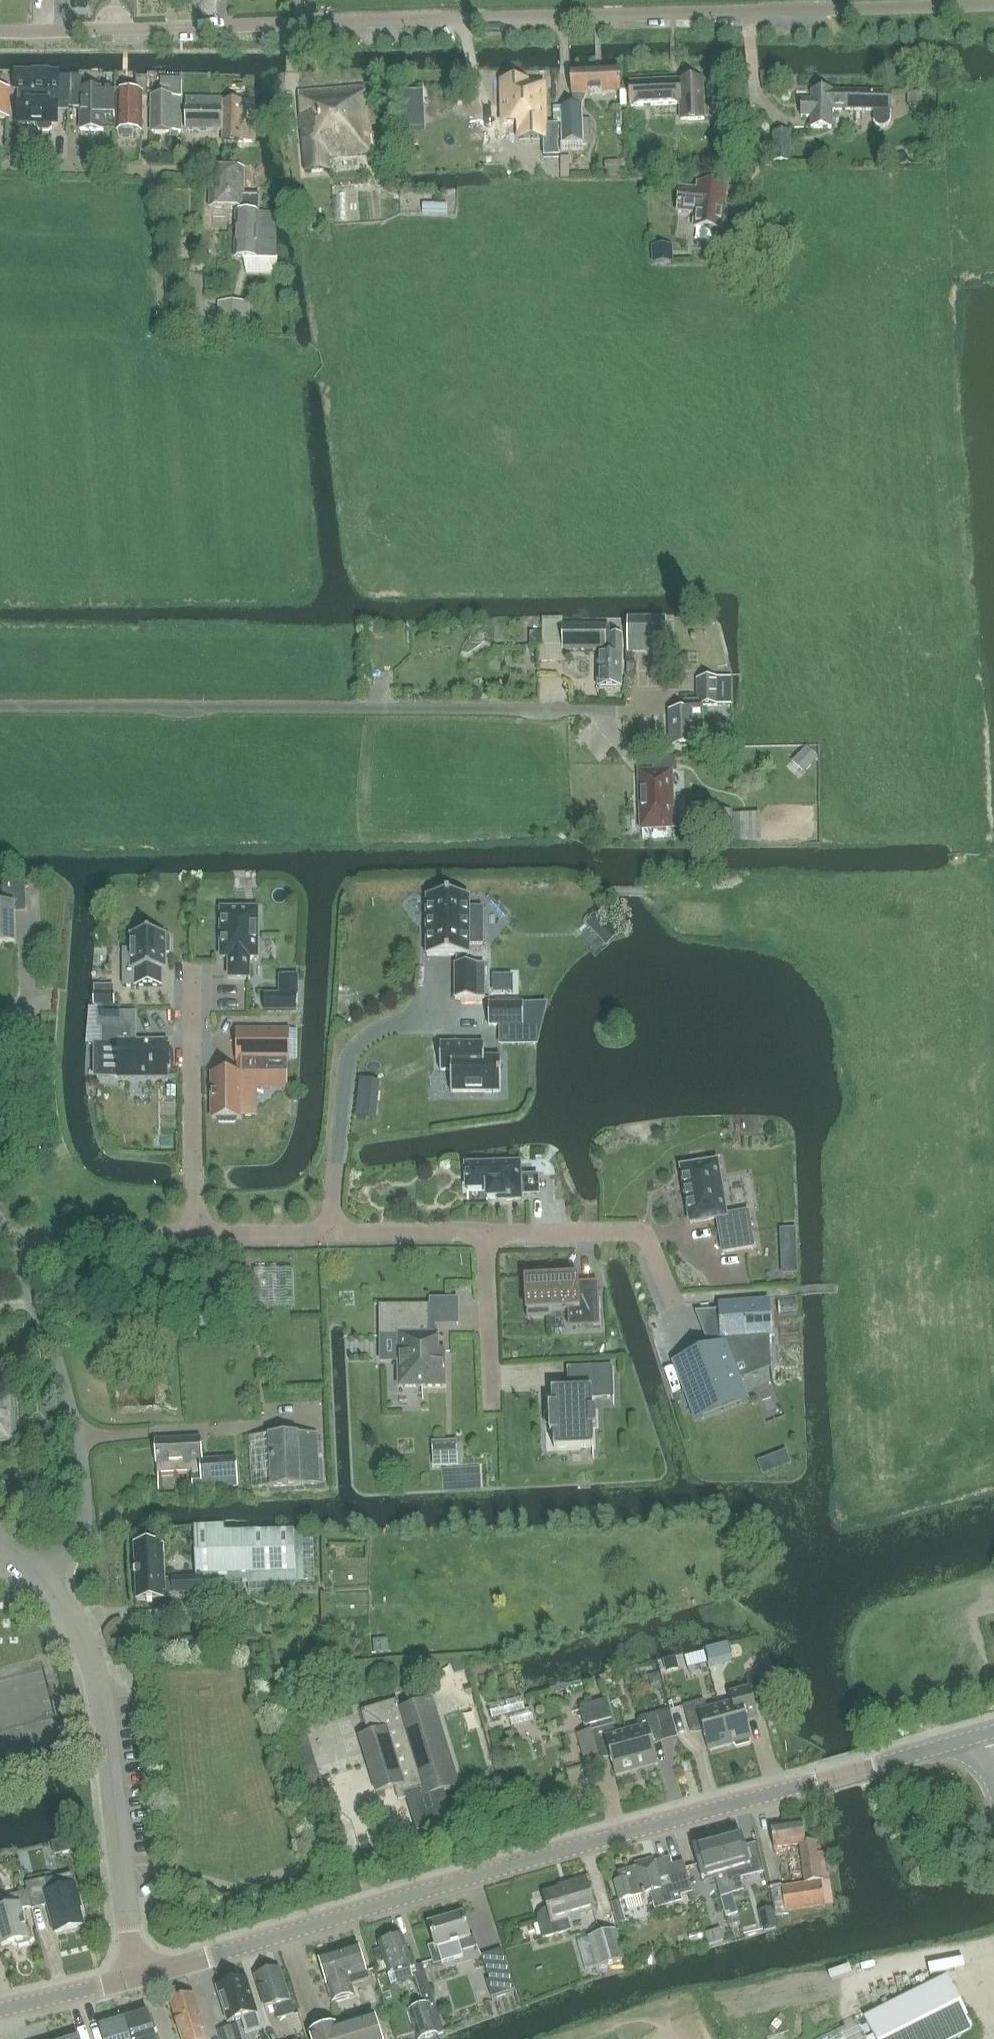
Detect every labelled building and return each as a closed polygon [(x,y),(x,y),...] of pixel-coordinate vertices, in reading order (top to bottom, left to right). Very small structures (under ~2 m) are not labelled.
[(619,69),(570,71),(571,94),(620,92),(619,69)] [(81,76),(69,77),(68,109),(80,109),(80,131),(114,132),(114,91),(103,91),(103,90),(81,89),(81,76)] [(68,109),(69,77),(13,77),(13,91),(17,91),(16,124),(36,124),(36,128),(40,132),(48,132),(51,128),(51,125),(57,125),(57,111),(68,111),(68,109)] [(146,78),(136,78),(135,94),(116,94),(116,132),(118,132),(118,138),(133,139),(133,132),(141,132),(142,95),(146,95),(146,78)] [(151,98),(151,133),(181,133),(181,79),(162,80),(161,98),(151,98)] [(687,81),(687,84),(679,84),(679,82),(629,84),(630,107),(679,105),(680,122),(711,121),(711,110),(703,109),(702,81),(687,81)] [(542,82),(502,83),(503,104),(504,104),(504,103),(518,103),(519,139),(519,142),(519,166),(556,165),(556,142),(533,142),(533,143),(529,143),(529,139),(544,138),(544,125),(542,82)] [(329,158),(371,155),(365,88),(298,93),(305,173),(330,171),(329,158)] [(9,90),(0,90),(0,118),(8,118),(9,90)] [(831,129),(832,110),(872,111),(872,122),(874,125),(878,128),(883,128),(886,126),(889,122),(889,112),(890,112),(890,93),(811,91),(811,101),(801,101),(801,117),(811,118),(810,128),(831,129)] [(922,95),(908,94),(907,107),(921,108),(922,95)] [(186,99),(185,130),(222,131),(222,142),(253,142),(253,102),(222,102),(222,100),(186,99)] [(581,107),(561,107),(561,124),(562,138),(562,143),(582,143),(581,107)] [(559,124),(544,125),(544,138),(562,138),(561,124),(559,124)] [(772,161),(789,162),(790,134),(773,133),(772,161)] [(618,167),(605,168),(605,176),(618,176),(618,167)] [(258,196),(243,196),(244,171),(210,170),(209,208),(236,209),(235,259),(277,260),(274,214),(258,214),(258,196)] [(333,196),(369,193),(368,176),(332,179),(333,196)] [(697,191),(680,189),(678,212),(695,214),(694,228),(720,231),(719,242),(735,244),(738,215),(723,214),(726,188),(698,185),(697,191)] [(219,333),(249,333),(248,303),(219,303),(219,333)] [(665,619),(629,619),(629,643),(665,643),(665,619)] [(558,653),(604,653),(603,628),(562,628),(562,623),(542,623),(543,648),(558,647),(558,653)] [(621,688),(621,635),(609,635),(609,655),(598,655),(598,687),(621,688)] [(731,678),(717,679),(697,680),(698,702),(686,703),(687,712),(669,712),(670,746),(704,745),(702,706),(731,705),(731,678)] [(673,828),(671,772),(670,759),(652,759),(652,773),(639,773),(641,829),(673,828)] [(731,813),(715,814),(716,837),(732,836),(731,813)] [(760,818),(739,817),(739,838),(759,839),(760,818)] [(26,911),(25,883),(2,884),(3,906),(0,906),(0,944),(14,944),(13,911),(26,911)] [(469,897),(428,897),(428,956),(459,956),(459,964),(457,964),(457,999),(486,999),(486,964),(469,964),(469,944),(482,944),(482,926),(469,926),(469,897)] [(220,928),(220,939),(221,939),(221,958),(229,958),(229,977),(248,978),(248,958),(257,958),(257,910),(221,910),(221,928),(220,928)] [(165,935),(131,935),(131,971),(135,971),(134,987),(161,987),(161,971),(165,971),(165,953),(169,953),(169,937),(165,937),(165,935)] [(523,1004),(488,1004),(488,1026),(523,1026),(523,1004)] [(130,1028),(102,1028),(102,1044),(118,1044),(118,1079),(166,1078),(166,1071),(169,1071),(169,1050),(166,1050),(166,1043),(130,1043),(130,1028)] [(247,1075),(212,1075),(212,1119),(217,1119),(219,1123),(235,1123),(237,1119),(242,1119),(242,1117),(254,1117),(254,1076),(285,1076),(285,1088),(287,1088),(287,1061),(288,1061),(288,1031),(237,1031),(237,1061),(247,1061),(247,1075)] [(484,1044),(440,1044),(440,1071),(451,1071),(451,1093),(501,1093),(501,1058),(484,1058),(484,1044)] [(683,1167),(681,1168),(681,1170),(684,1189),(685,1192),(686,1199),(686,1202),(687,1202),(690,1221),(690,1223),(692,1223),(716,1219),(722,1253),(731,1251),(754,1247),(748,1212),(725,1216),(717,1162),(683,1168),(683,1167)] [(519,1164),(466,1166),(466,1188),(487,1188),(487,1198),(498,1198),(498,1201),(521,1200),(520,1193),(538,1192),(538,1176),(520,1177),(519,1164)] [(254,1306),(293,1306),(292,1269),(253,1269),(254,1306)] [(552,1280),(525,1281),(526,1298),(527,1318),(549,1317),(549,1310),(567,1310),(568,1322),(579,1321),(579,1327),(600,1326),(598,1286),(578,1287),(578,1283),(578,1276),(557,1277),(557,1278),(557,1281),(553,1281),(552,1280)] [(768,1303),(720,1306),(722,1337),(724,1337),(725,1348),(724,1348),(723,1347),(678,1364),(696,1412),(741,1395),(729,1364),(735,1361),(770,1358),(769,1334),(770,1334),(768,1303)] [(430,1307),(380,1307),(380,1336),(398,1336),(399,1387),(445,1387),(444,1352),(438,1352),(438,1334),(431,1334),(430,1307)] [(552,1406),(549,1406),(549,1415),(549,1425),(550,1434),(553,1434),(554,1449),(593,1448),(593,1427),(596,1427),(596,1409),(592,1409),(592,1399),(591,1396),(613,1395),(612,1367),(567,1368),(568,1390),(552,1390),(552,1406)] [(14,1442),(13,1396),(0,1397),(0,1442),(14,1442)] [(252,1488),(319,1485),(316,1433),(249,1436),(252,1488)] [(157,1474),(191,1472),(191,1490),(236,1488),(235,1460),(201,1461),(200,1439),(156,1441),(157,1474)] [(224,1525),(193,1526),(195,1575),(204,1575),(204,1593),(243,1592),(242,1574),(247,1573),(248,1592),(291,1591),(296,1582),(314,1581),(313,1529),(293,1529),(224,1531),(224,1525)] [(161,1545),(134,1546),(136,1601),(172,1599),(172,1596),(204,1594),(203,1578),(172,1580),(163,1580),(161,1545)] [(725,1649),(705,1654),(708,1666),(728,1661),(725,1649)] [(719,1707),(729,1745),(733,1744),(736,1749),(751,1746),(749,1740),(751,1739),(745,1717),(756,1714),(749,1689),(729,1694),(731,1704),(719,1707)] [(615,1776),(636,1770),(626,1732),(615,1735),(606,1700),(579,1708),(586,1733),(577,1736),(584,1761),(609,1754),(615,1776)] [(416,1832),(452,1821),(443,1792),(458,1787),(432,1701),(400,1711),(397,1702),(362,1712),(369,1735),(359,1738),(375,1793),(402,1785),(416,1832)] [(708,1751),(729,1745),(719,1707),(706,1710),(704,1701),(683,1707),(690,1732),(702,1729),(708,1751)] [(626,1732),(636,1770),(658,1764),(652,1742),(663,1739),(656,1714),(645,1717),(647,1726),(626,1732)] [(305,1729),(288,1734),(293,1750),(310,1745),(305,1729)] [(320,1778),(303,1783),(311,1808),(327,1802),(320,1778)] [(824,1853),(817,1854),(815,1842),(806,1843),(803,1823),(770,1827),(773,1848),(800,1844),(806,1885),(782,1888),(785,1912),(834,1904),(830,1874),(828,1874),(824,1853)] [(741,1835),(717,1842),(732,1895),(743,1892),(741,1883),(754,1879),(764,1876),(758,1852),(747,1855),(741,1835)] [(737,1914),(732,1895),(717,1842),(693,1848),(702,1880),(714,1876),(721,1898),(725,1917),(737,1914)] [(680,1897),(692,1893),(683,1863),(671,1866),(669,1858),(617,1873),(619,1879),(613,1881),(619,1902),(649,1894),(654,1910),(682,1902),(680,1897)] [(27,1892),(31,1909),(48,1905),(55,1933),(82,1926),(76,1903),(78,1902),(74,1886),(49,1892),(46,1879),(25,1884),(27,1892)] [(544,1895),(548,1910),(544,1911),(540,1914),(538,1918),(538,1922),(543,1939),(569,1931),(566,1919),(594,1911),(585,1879),(568,1884),(569,1887),(544,1895)] [(31,1909),(27,1892),(16,1895),(18,1906),(5,1909),(2,1897),(0,1897),(0,1942),(1,1947),(13,1944),(18,1946),(29,1943),(32,1939),(30,1930),(25,1927),(21,1911),(31,1909)] [(429,1925),(435,1945),(427,1947),(433,1966),(442,1963),(437,1948),(458,1942),(461,1952),(477,1948),(474,1937),(469,1938),(462,1915),(429,1925)] [(615,1930),(588,1938),(576,1942),(584,1969),(596,1966),(597,1969),(624,1961),(615,1930)] [(378,1944),(388,1976),(398,1972),(401,1982),(412,1979),(412,1978),(414,1977),(423,2006),(409,2010),(418,2038),(425,2038),(444,2033),(422,1965),(417,1967),(412,1952),(408,1953),(403,1936),(378,1944)] [(351,1984),(366,1979),(356,1944),(318,1957),(332,2005),(354,1998),(351,1984)] [(491,1999),(515,1991),(501,1950),(481,1956),(489,1981),(485,1983),(491,1999)] [(279,1970),(255,1977),(265,2010),(273,2007),(277,2021),(294,2016),(289,2002),(279,1970)] [(973,2030),(946,1977),(864,2018),(875,2038),(955,2038),(973,2030)] [(231,1981),(216,1986),(228,2023),(242,2019),(247,2034),(260,2030),(261,2031),(262,2030),(246,1980),(232,1984),(231,1981)] [(181,2037),(181,2038),(202,2038),(199,2032),(204,2030),(193,1996),(170,2003),(181,2037)] [(129,2038),(156,2038),(148,2014),(146,2014),(143,2012),(136,2014),(136,2017),(124,2021),(129,2038)] [(308,2034),(310,2038),(381,2038),(373,2013),(308,2034)] [(124,2021),(113,2024),(110,2022),(103,2024),(102,2027),(100,2028),(103,2038),(129,2038),(124,2021)] [(857,2021),(822,2038),(866,2038),(857,2021)] [(218,2031),(220,2038),(235,2038),(231,2027),(218,2031)]
